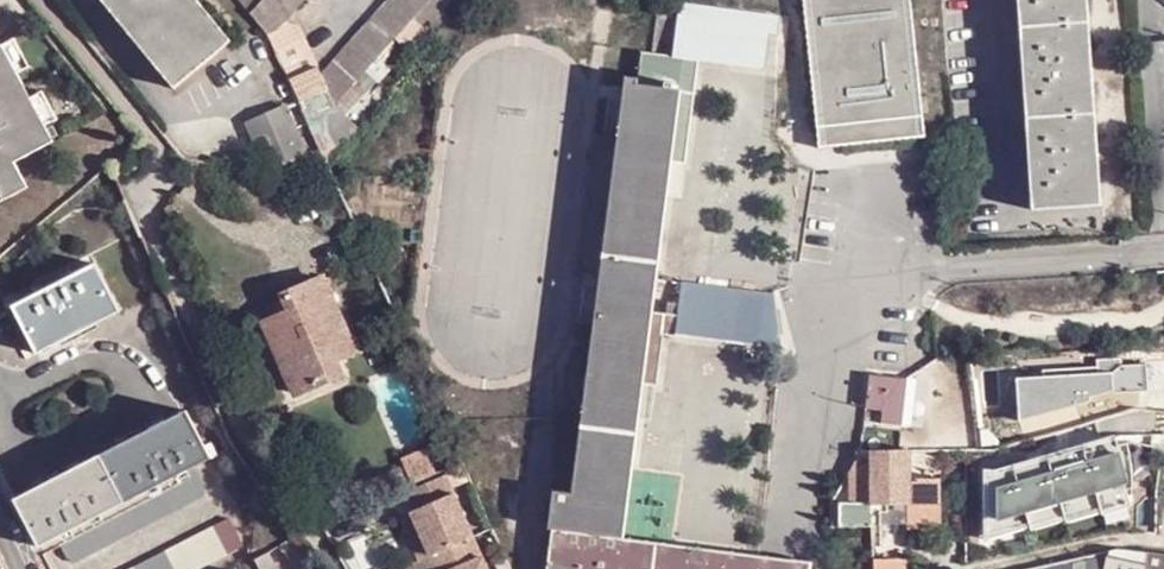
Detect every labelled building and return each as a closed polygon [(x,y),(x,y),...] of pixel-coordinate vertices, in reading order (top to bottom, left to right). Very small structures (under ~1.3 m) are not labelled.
[(174,90),(231,43),(195,0),(100,0),(174,90)] [(251,14),(264,0),(240,0),(251,14)] [(270,36),(283,21),(303,0),(264,0),(251,14),(270,36)] [(305,113),(317,107),(332,100),(335,106),(432,0),(388,0),(320,73),(298,25),(283,21),(270,36),(305,113)] [(822,136),(923,125),(910,0),(805,0),(822,136)] [(1088,0),(1019,0),(1034,211),(1103,206),(1100,168),(1092,169),(1091,153),(1099,152),(1094,77),(1084,78),(1082,63),(1093,62),(1088,0)] [(720,11),(680,7),(679,19),(674,58),(685,60),(686,60),(673,162),(687,164),(700,62),(782,72),(787,37),(718,30),(720,11)] [(798,19),(720,11),(718,30),(787,37),(796,38),(798,19)] [(679,19),(659,17),(654,55),(643,54),(639,80),(627,79),(617,154),(591,150),(576,272),(602,275),(583,422),(574,494),(554,491),(550,528),(554,529),(549,568),(760,568),(762,554),(627,538),(646,384),(652,333),(655,313),(659,281),(673,162),(686,60),(685,60),(674,58),(679,19)] [(15,40),(3,46),(18,74),(30,68),(15,40)] [(3,46),(0,48),(0,204),(28,189),(14,163),(54,142),(46,126),(31,99),(22,104),(9,78),(18,74),(3,46)] [(1094,77),(1093,62),(1082,63),(1084,78),(1094,77)] [(31,99),(18,74),(9,78),(22,104),(31,99)] [(43,93),(31,99),(46,126),(58,120),(43,93)] [(285,102),(297,127),(306,124),(293,98),(285,102)] [(276,170),(310,155),(297,127),(285,102),(246,122),(267,169),(276,170)] [(305,113),(312,130),(326,124),(317,107),(305,113)] [(324,150),(333,147),(335,145),(326,124),(312,130),(321,150),(322,150),(324,150)] [(923,125),(822,136),(823,153),(924,147),(923,125)] [(1092,169),(1100,168),(1099,152),(1091,153),(1092,169)] [(122,312),(98,265),(14,308),(39,355),(122,312)] [(297,393),(342,374),(336,360),(355,351),(323,279),(274,301),(277,308),(261,315),(297,393)] [(680,316),(655,313),(652,333),(667,334),(782,350),(776,295),(684,283),(680,316)] [(667,334),(652,333),(646,384),(659,385),(667,334)] [(1118,391),(1150,389),(1149,364),(1135,355),(1097,360),(1024,376),(1023,420),(1065,404),(1118,391)] [(901,421),(905,394),(906,380),(870,376),(865,408),(882,411),(881,423),(901,425),(901,421)] [(918,395),(905,394),(901,421),(915,422),(918,395)] [(149,493),(195,470),(212,461),(187,412),(169,421),(33,492),(15,501),(40,549),(58,540),(149,493)] [(978,450),(976,424),(964,424),(965,435),(944,435),(944,451),(967,451),(970,450),(978,450)] [(1116,436),(987,473),(987,539),(1032,528),(1033,531),(1067,521),(1068,523),(1102,512),(1103,515),(1132,507),(1127,492),(1134,492),(1134,478),(1133,464),(1130,450),(1128,443),(1119,446),(1116,436)] [(462,463),(454,448),(447,450),(453,467),(462,463)] [(413,485),(437,474),(426,450),(402,461),(404,467),(413,485)] [(910,481),(910,452),(870,451),(860,452),(847,477),(847,502),(838,501),(839,527),(872,527),(872,506),(908,506),(908,532),(940,531),(939,480),(910,481)] [(344,494),(352,513),(405,489),(413,485),(404,467),(344,494)] [(204,489),(195,470),(149,493),(58,540),(62,548),(68,560),(75,564),(204,497),(204,489)] [(476,537),(445,470),(437,474),(413,485),(405,489),(416,512),(402,518),(421,561),(476,537)] [(316,499),(328,523),(352,513),(344,494),(341,489),(316,499)] [(229,520),(135,568),(204,568),(244,548),(229,520)] [(421,561),(414,564),(416,568),(490,568),(476,537),(421,561)] [(296,539),(282,547),(297,568),(315,568),(296,539)] [(62,548),(58,540),(40,549),(44,557),(62,548)] [(1118,549),(1111,551),(1110,556),(1107,568),(1163,568),(1163,554),(1118,549)] [(270,553),(257,560),(262,568),(278,568),(270,553)] [(760,568),(811,568),(812,560),(762,554),(760,568)] [(1110,556),(1052,568),(1107,568),(1110,556)] [(875,568),(904,568),(904,557),(874,558),(875,568)]
